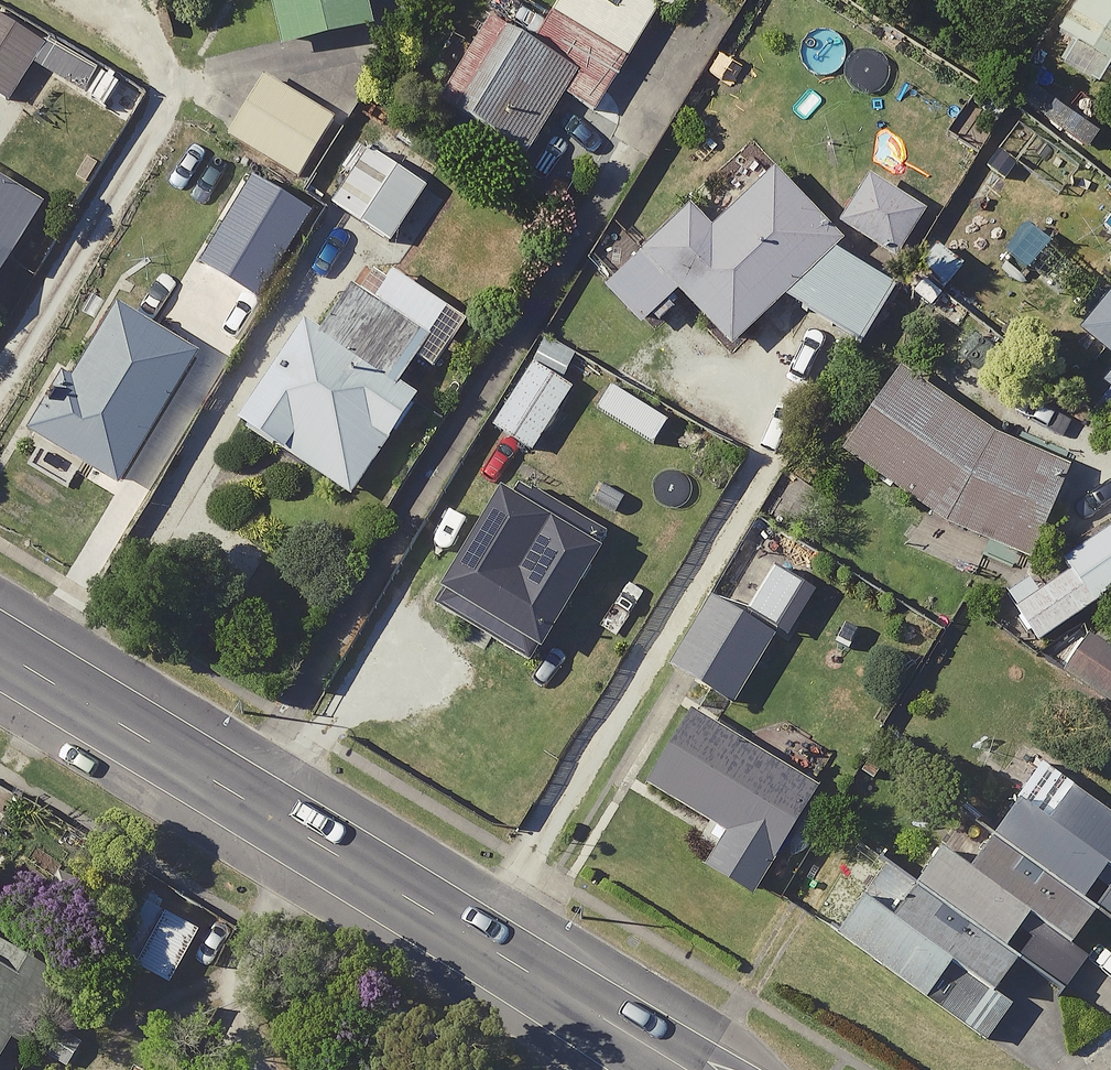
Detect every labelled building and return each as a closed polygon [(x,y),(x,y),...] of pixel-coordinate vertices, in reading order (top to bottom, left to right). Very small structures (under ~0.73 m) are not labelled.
[(373,0),(279,0),(291,52),(380,31),(373,0)] [(625,12),(632,0),(605,0),(625,12)] [(1054,26),(1110,61),(1110,0),(1069,0),(1054,26)] [(0,18),(0,95),(8,101),(44,48),(0,18)] [(536,46),(501,27),(458,106),(541,151),(572,93),(618,118),(643,73),(549,22),(536,46)] [(341,124),(267,77),(231,134),(305,182),(341,124)] [(439,188),(377,150),(340,210),(402,248),(439,188)] [(794,302),(871,351),(912,286),(850,246),(783,178),(729,231),(703,205),(648,259),(623,233),(590,266),(655,333),(690,298),(743,352),(790,306),(794,302)] [(933,215),(873,178),(844,226),(904,263),(933,215)] [(51,205),(0,180),(0,307),(51,205)] [(207,357),(127,309),(48,439),(128,487),(207,357)] [(1093,336),(1110,351),(1110,314),(1093,336)] [(427,402),(314,327),(249,424),(361,500),(427,402)] [(580,392),(539,366),(500,429),(540,454),(580,392)] [(981,420),(909,382),(865,466),(920,495),(916,502),(1036,565),(1079,483),(976,429),(981,420)] [(624,544),(513,477),(467,553),(437,603),(548,670),(624,544)] [(1110,603),(1110,539),(1012,599),(1041,646),(1110,603)] [(781,638),(721,605),(684,671),(743,704),(781,638)] [(1104,638),(1075,674),(1110,703),(1110,643),(1104,638)] [(825,791),(702,719),(660,790),(708,818),(687,853),(763,898),(825,791)] [(1110,919),(1110,920),(1110,813),(1060,777),(1011,846),(1110,919)] [(1110,919),(1011,846),(987,880),(940,847),(915,883),(862,846),(813,914),(984,1035),(1028,973),(1078,1008),(1108,965),(1088,951),(1110,919)] [(187,924),(123,889),(92,944),(157,979),(187,924)] [(0,943),(0,1022),(35,965),(0,943)]
